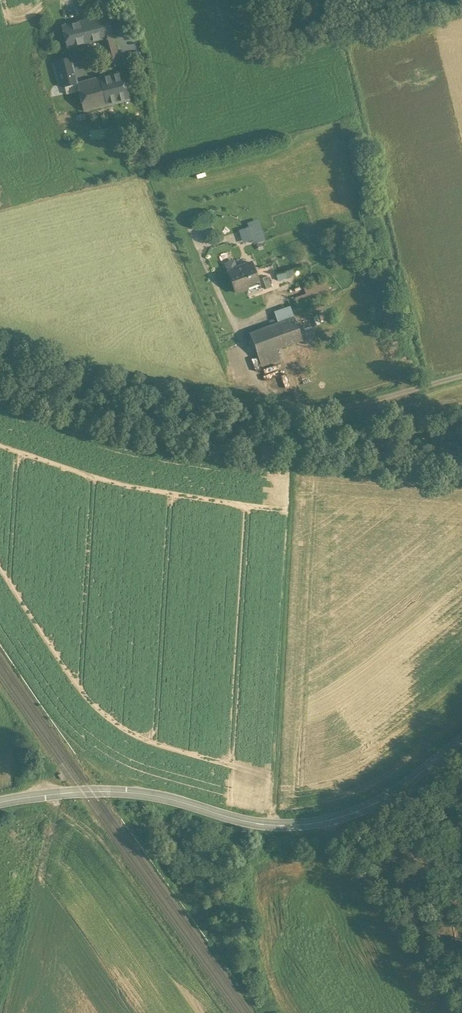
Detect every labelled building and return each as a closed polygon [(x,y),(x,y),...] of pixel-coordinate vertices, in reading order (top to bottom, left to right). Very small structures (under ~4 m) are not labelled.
[(113,37),(107,15),(61,26),(67,49),(101,40),(113,37)] [(120,65),(113,37),(101,40),(109,68),(120,65)] [(70,57),(55,61),(62,87),(76,84),(77,83),(70,57)] [(122,71),(102,77),(109,105),(130,100),(122,71)] [(102,77),(77,83),(76,84),(84,111),(109,105),(102,77)] [(90,130),(90,137),(109,136),(108,128),(90,130)] [(238,229),(242,244),(264,237),(258,218),(246,222),(247,226),(238,229)] [(228,272),(236,293),(260,284),(252,263),(228,272)] [(266,288),(271,287),(267,275),(262,277),(266,288)] [(327,281),(305,287),(307,294),(295,298),(297,305),(331,296),(327,281)] [(294,317),(250,334),(261,364),(280,357),(278,349),(302,340),(294,317)]
